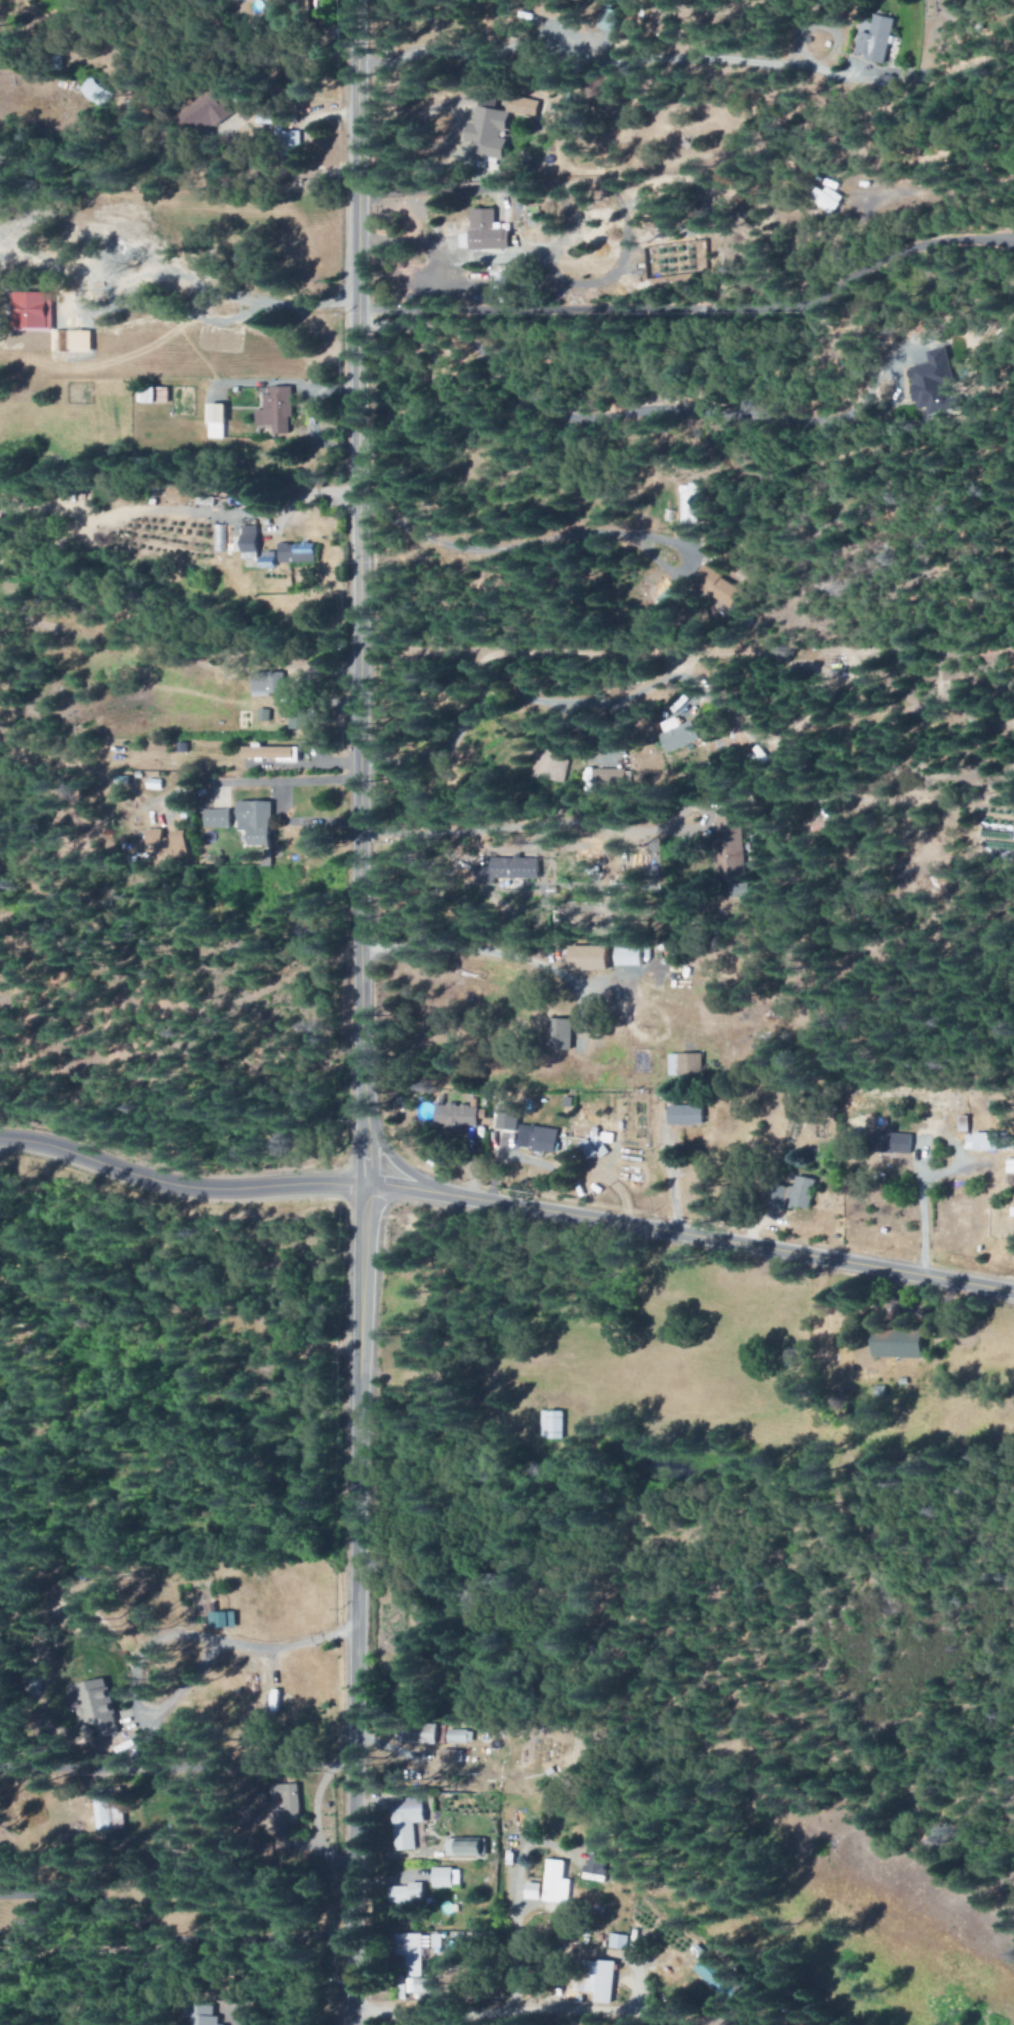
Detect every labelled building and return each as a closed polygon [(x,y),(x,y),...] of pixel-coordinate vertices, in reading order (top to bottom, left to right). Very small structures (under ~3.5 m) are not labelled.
[(552,0),(537,0),(535,16),(569,20),(571,2),(552,0)] [(619,33),(624,11),(609,8),(604,30),(619,33)] [(113,96),(91,76),(80,88),(101,108),(113,96)] [(236,119),(227,98),(221,101),(218,93),(183,107),(195,136),(236,119)] [(511,113),(538,119),(542,102),(512,96),(511,102),(482,96),(476,124),(470,123),(466,142),(481,145),(478,159),(500,164),(511,113)] [(301,132),(278,132),(278,157),(302,156),(301,132)] [(844,202),(829,185),(822,192),(817,186),(808,194),(828,216),(844,202)] [(474,252),(512,251),(511,230),(496,230),(496,209),(473,210),(474,252)] [(51,330),(52,294),(24,293),(23,329),(51,330)] [(953,384),(944,347),(924,352),(927,363),(908,368),(921,417),(950,409),(944,386),(953,384)] [(169,388),(137,389),(137,404),(169,404),(169,388)] [(255,410),(255,426),(272,426),(272,432),(293,432),(293,388),(265,388),(265,410),(255,410)] [(228,406),(210,405),(209,439),(223,439),(223,426),(228,426),(228,406)] [(680,485),(681,524),(698,523),(697,485),(680,485)] [(244,559),(261,558),(261,525),(243,525),(243,537),(236,537),(236,552),(244,552),(244,559)] [(281,544),(282,563),(317,562),(317,542),(281,544)] [(278,568),(278,554),(263,553),(262,568),(278,568)] [(743,591),(723,577),(726,574),(709,562),(695,582),(731,608),(743,591)] [(254,692),(282,693),(283,672),(254,671),(254,692)] [(292,701),(292,729),(311,729),(312,707),(304,707),(304,702),(292,701)] [(663,735),(670,753),(703,739),(695,721),(682,726),(678,717),(663,724),(667,732),(663,735)] [(567,736),(546,737),(548,771),(541,771),(541,777),(549,776),(549,781),(562,780),(561,769),(569,769),(567,736)] [(299,748),(262,747),(262,745),(245,745),(244,759),(299,760),(299,748)] [(240,801),(240,831),(253,831),(253,846),(274,846),(274,801),(240,801)] [(741,880),(740,846),(741,846),(739,808),(721,809),(721,816),(715,816),(718,881),(741,880)] [(206,810),(207,827),(233,827),(232,809),(206,810)] [(192,830),(176,831),(176,838),(166,839),(165,829),(149,830),(150,846),(158,846),(158,853),(165,853),(165,862),(177,861),(177,856),(192,856),(192,830)] [(542,858),(524,859),(524,857),(495,858),(495,866),(485,866),(485,879),(542,878),(542,858)] [(573,970),(611,971),(611,946),(573,946),(573,970)] [(572,1050),(574,1019),(551,1018),(549,1049),(572,1050)] [(671,1076),(701,1075),(701,1053),(670,1054),(671,1076)] [(865,1110),(864,1088),(847,1088),(847,1111),(865,1110)] [(671,1126),(706,1126),(706,1105),(680,1105),(679,1090),(662,1090),(662,1108),(671,1108),(671,1126)] [(476,1127),(477,1107),(435,1103),(434,1127),(465,1130),(466,1126),(476,1127)] [(521,1107),(501,1106),(500,1129),(520,1130),(521,1107)] [(519,1148),(556,1152),(558,1129),(521,1125),(519,1148)] [(914,1135),(892,1134),(893,1129),(885,1129),(884,1151),(914,1152),(914,1135)] [(968,1133),(968,1150),(1010,1151),(1010,1134),(968,1133)] [(789,1206),(811,1208),(815,1178),(798,1176),(796,1188),(779,1186),(776,1209),(788,1210),(789,1206)] [(879,1357),(928,1358),(928,1330),(880,1329),(879,1357)] [(541,1439),(563,1439),(564,1411),(542,1410),(541,1439)] [(237,1628),(236,1612),(210,1613),(211,1629),(237,1628)] [(122,1735),(110,1679),(79,1686),(80,1692),(68,1695),(74,1720),(88,1717),(90,1724),(99,1722),(102,1739),(122,1735)] [(281,1712),(281,1690),(272,1690),(271,1712),(281,1712)] [(473,1730),(448,1730),(448,1743),(472,1743),(473,1730)] [(459,1765),(460,1750),(442,1749),(442,1764),(459,1765)] [(302,1784),(275,1785),(275,1799),(287,1798),(287,1809),(276,1810),(277,1830),(291,1830),(290,1820),(303,1820),(302,1784)] [(394,1799),(397,1851),(417,1851),(416,1824),(426,1823),(425,1798),(394,1799)] [(448,1841),(448,1857),(487,1857),(487,1842),(448,1841)] [(587,1876),(607,1878),(609,1858),(589,1856),(587,1876)] [(567,1861),(548,1860),(544,1902),(569,1904),(571,1880),(565,1879),(567,1861)] [(434,1887),(459,1887),(459,1868),(433,1869),(434,1887)] [(543,1884),(527,1883),(527,1900),(542,1900),(543,1884)] [(400,1913),(423,1912),(422,1884),(390,1885),(391,1903),(399,1903),(400,1913)] [(423,1978),(423,1948),(430,1948),(430,1934),(397,1934),(396,1956),(406,1956),(405,1977),(423,1978)] [(629,1934),(610,1934),(610,1948),(629,1949),(629,1934)] [(696,1967),(724,2005),(741,1992),(713,1954),(696,1967)] [(617,1961),(593,1960),(592,1982),(584,1981),(584,1983),(590,1983),(589,1991),(597,1992),(596,2001),(615,2002),(617,1961)] [(431,1979),(415,1979),(415,1999),(431,1999),(431,1979)] [(217,2024),(219,2010),(186,2006),(184,2017),(193,2018),(193,2024),(219,2024),(217,2024)]
